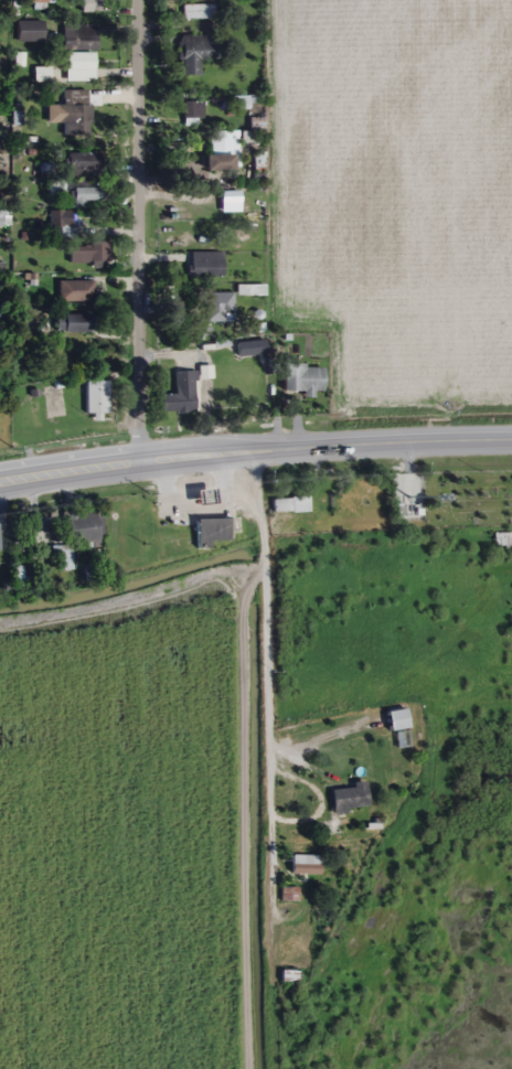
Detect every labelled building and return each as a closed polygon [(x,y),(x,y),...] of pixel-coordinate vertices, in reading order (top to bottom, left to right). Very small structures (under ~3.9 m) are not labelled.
[(81,12),(98,12),(98,0),(81,0),(81,12)] [(183,5),(183,19),(215,19),(215,5),(183,5)] [(45,21),(17,21),(17,43),(45,43),(45,21)] [(64,25),(64,51),(97,51),(97,25),(64,25)] [(180,36),(180,75),(201,75),(201,59),(216,59),(216,36),(180,36)] [(66,71),(96,71),(96,54),(66,54),(66,71)] [(35,82),(51,82),(51,67),(35,67),(35,82)] [(91,91),(66,90),(65,105),(57,105),(57,123),(65,123),(65,134),(90,134),(91,91)] [(205,101),(183,101),(183,125),(205,125),(205,101)] [(237,149),(237,132),(211,132),(211,149),(237,149)] [(100,153),(68,153),(68,172),(100,172),(100,153)] [(205,170),(233,170),(233,154),(205,154),(205,170)] [(103,188),(74,188),(74,206),(103,206),(103,188)] [(222,191),(222,212),(240,212),(240,191),(222,191)] [(85,218),(62,217),(60,237),(84,239),(85,218)] [(70,244),(70,263),(110,263),(110,244),(70,244)] [(223,277),(223,252),(190,252),(190,277),(223,277)] [(234,315),(234,293),(205,293),(205,321),(226,321),(226,315),(234,315)] [(93,315),(56,315),(56,333),(93,333),(93,315)] [(284,392),(323,392),(323,366),(284,366),(284,392)] [(196,413),(196,372),(176,372),(176,395),(162,395),(162,413),(196,413)] [(110,381),(86,381),(86,415),(110,415),(110,381)] [(198,503),(211,503),(211,491),(198,491),(198,503)] [(273,512),(309,512),(309,498),(273,498),(273,512)] [(101,512),(66,518),(70,544),(105,539),(101,512)] [(196,549),(211,549),(211,541),(229,541),(229,519),(196,520),(196,549)] [(495,533),(495,553),(511,553),(511,533),(495,533)] [(399,730),(399,754),(419,754),(419,730),(399,730)] [(370,812),(366,782),(353,783),(354,788),(331,790),(334,816),(370,812)] [(292,875),(320,875),(320,856),(292,856),(292,875)] [(298,902),(298,889),(283,889),(282,901),(298,902)] [(282,981),(296,981),(296,970),(282,970),(282,981)]
